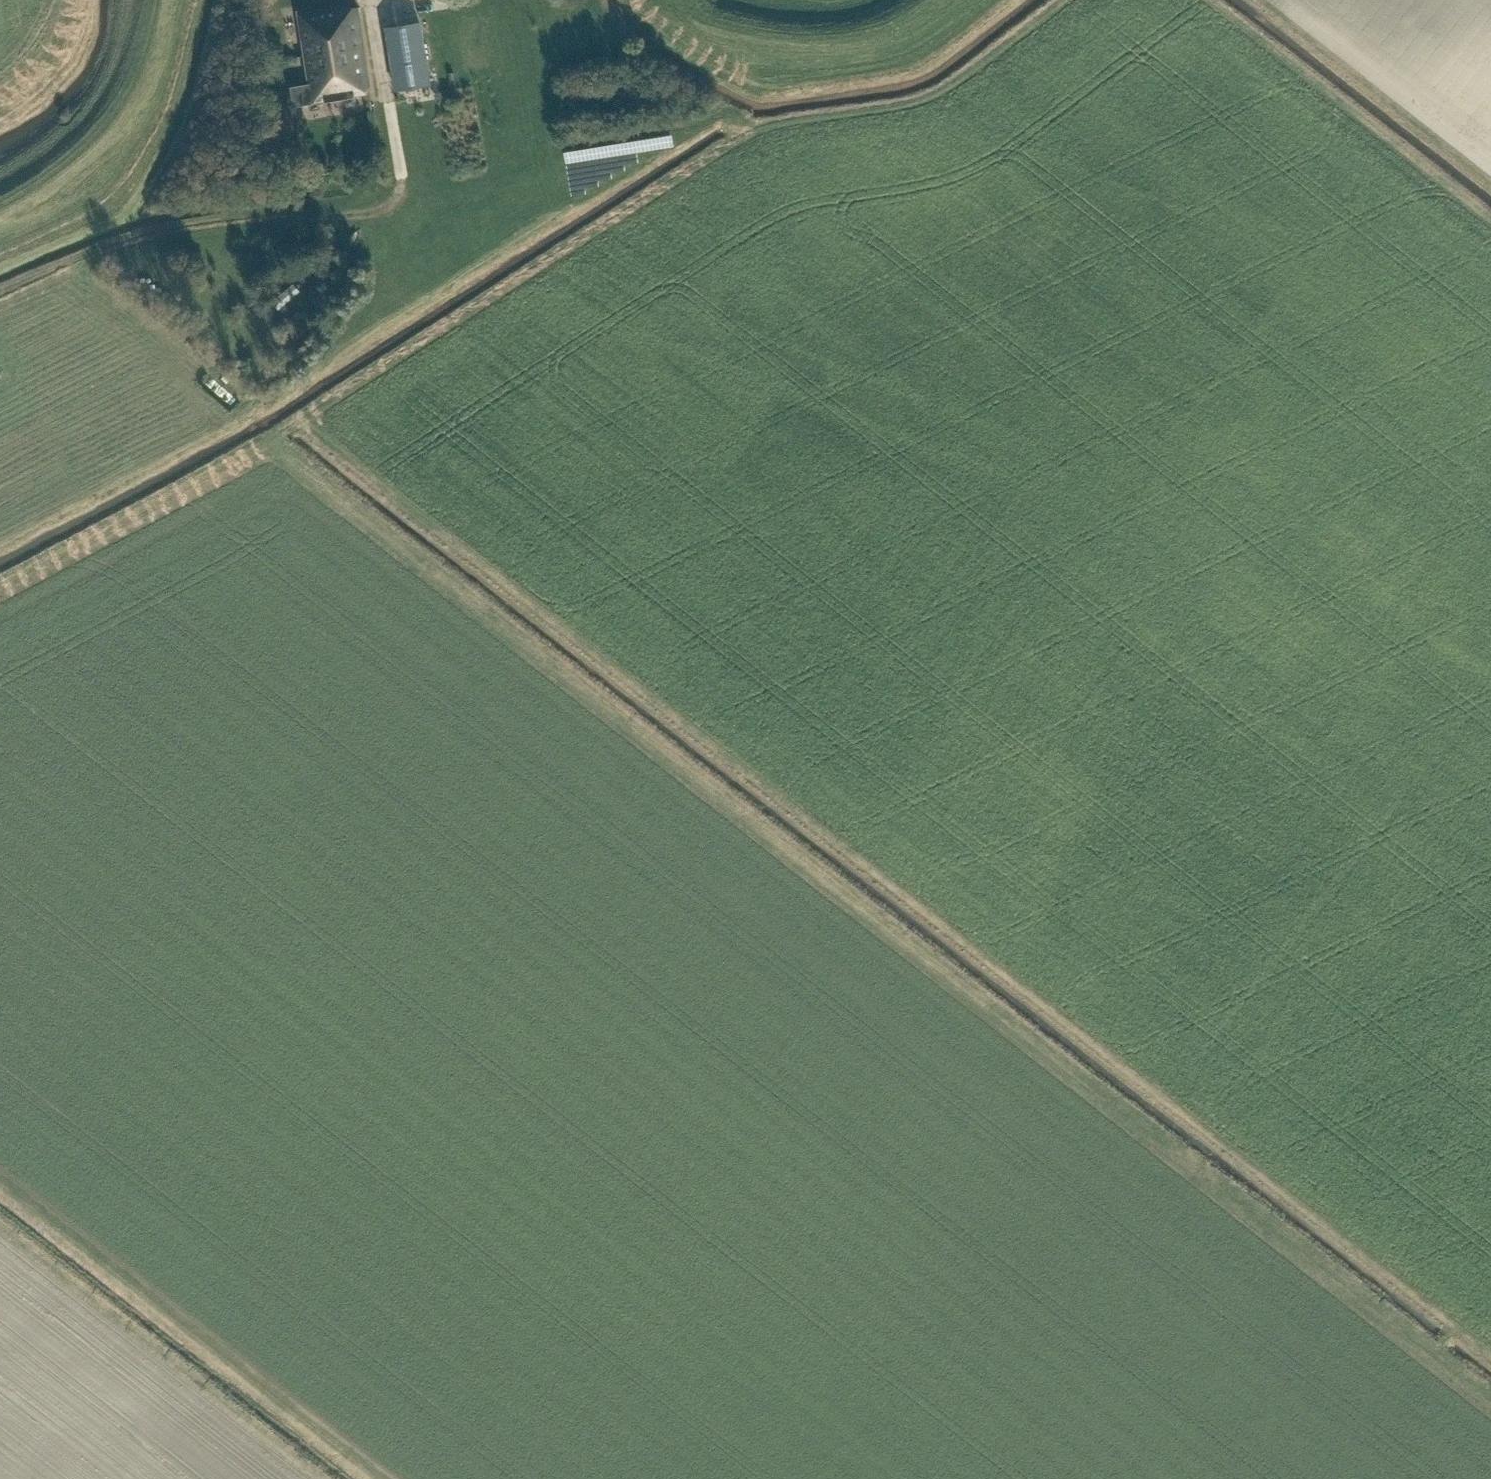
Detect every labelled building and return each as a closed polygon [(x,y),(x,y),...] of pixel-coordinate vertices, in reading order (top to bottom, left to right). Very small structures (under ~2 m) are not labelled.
[(341,6),(301,12),(311,83),(293,85),(295,103),(371,92),(359,8),(342,11),(341,6)] [(420,22),(387,28),(396,88),(430,83),(420,22)]
